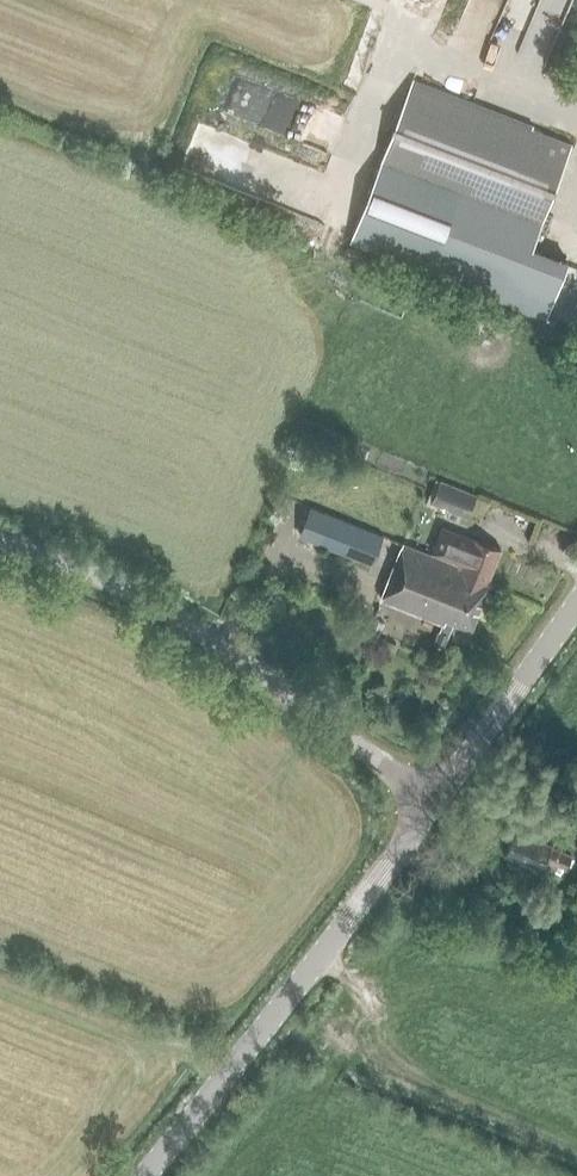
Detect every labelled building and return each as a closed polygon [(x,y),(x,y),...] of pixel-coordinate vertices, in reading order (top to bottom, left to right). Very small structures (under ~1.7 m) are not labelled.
[(545,318),(566,263),(531,249),(571,145),(411,84),(377,173),(455,203),(428,273),(545,318)] [(477,494),(440,479),(431,503),(467,518),(477,494)] [(300,538),(370,565),(381,537),(311,510),(300,538)] [(458,567),(401,546),(381,600),(442,624),(439,630),(448,633),(453,622),(471,629),(488,585),(486,584),(499,550),(473,539),(473,541),(440,529),(430,555),(458,566),(458,567)] [(433,643),(443,647),(448,633),(439,630),(438,629),(433,643)] [(540,872),(545,861),(567,869),(571,857),(548,848),(550,845),(513,831),(504,855),(522,862),(521,864),(540,872)]
